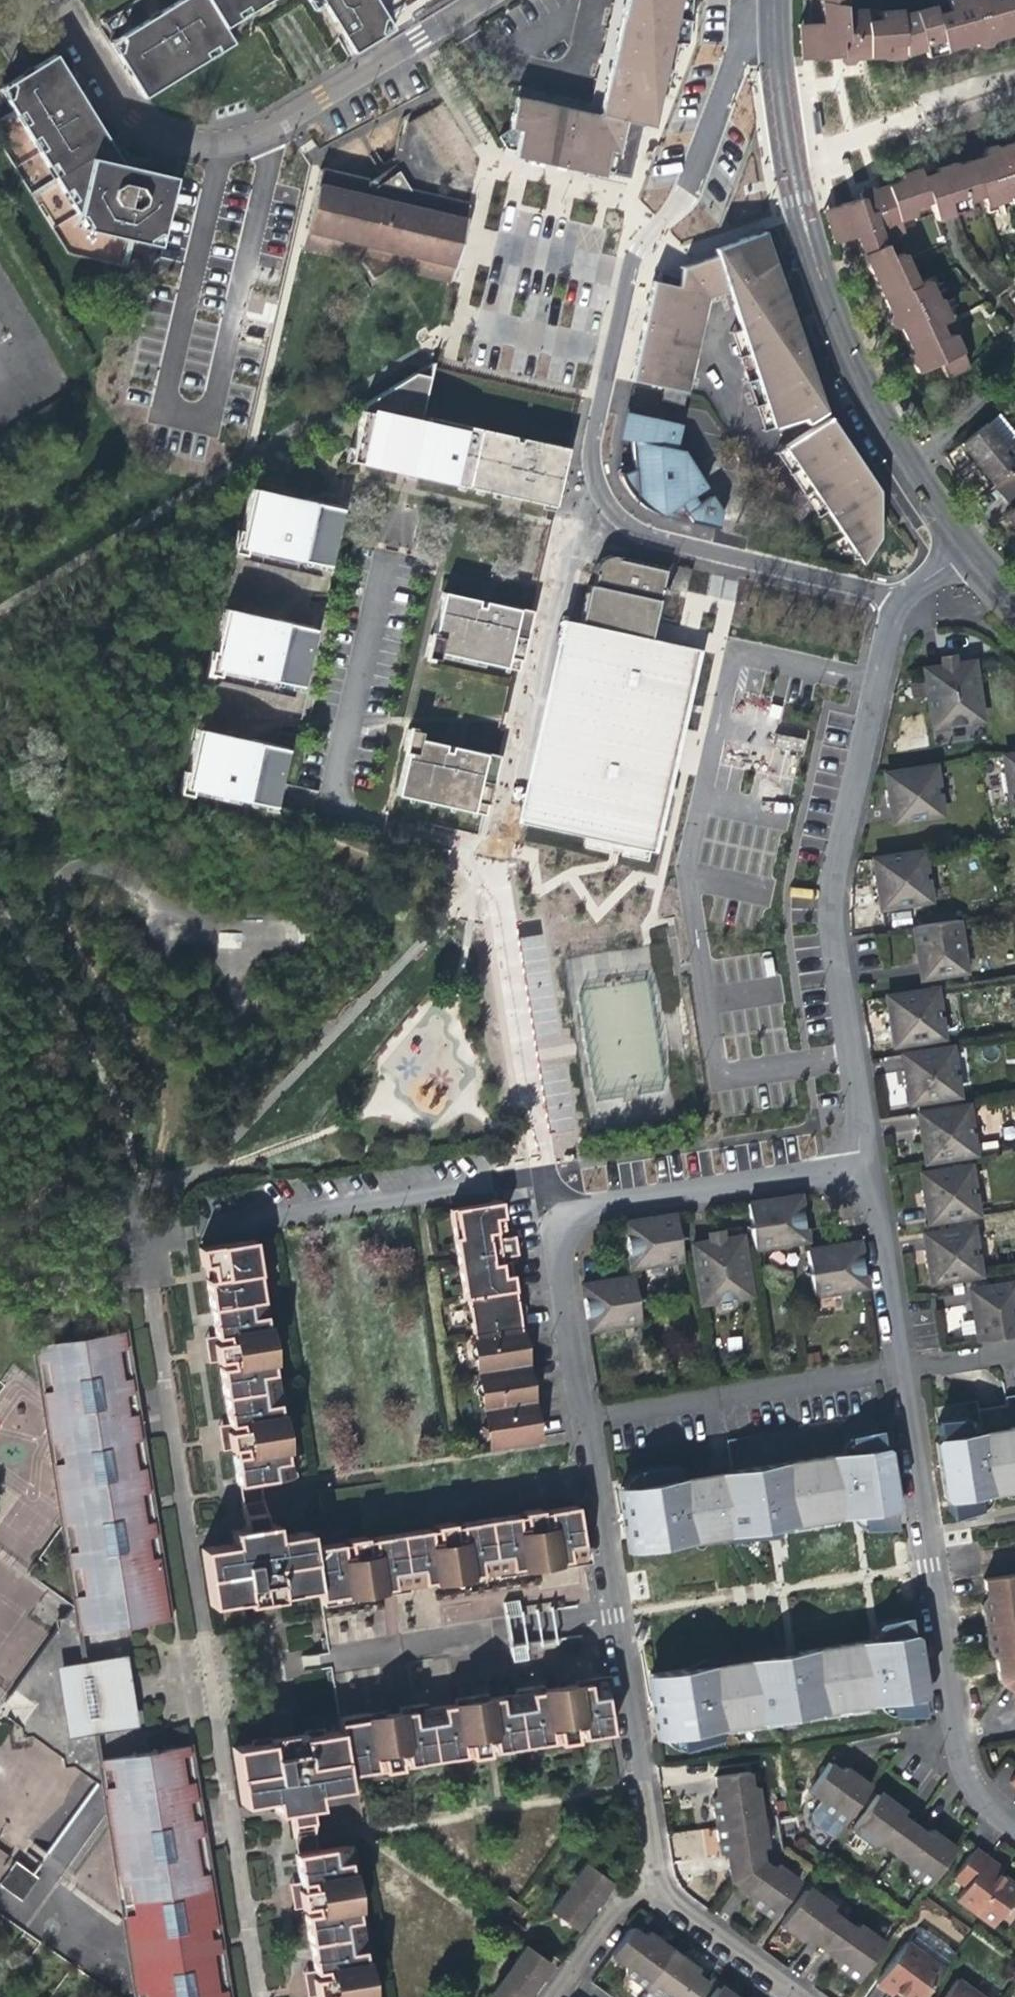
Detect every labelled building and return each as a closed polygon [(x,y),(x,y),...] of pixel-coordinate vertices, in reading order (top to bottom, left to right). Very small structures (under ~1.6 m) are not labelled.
[(120,63),(140,96),(229,41),(221,28),(265,0),(169,0),(138,19),(105,39),(120,63)] [(321,4),(319,0),(305,0),(311,10),(321,4)] [(321,4),(341,35),(334,39),(341,50),(345,58),(392,30),(373,0),(319,0),(321,4)] [(601,170),(609,171),(613,152),(615,153),(622,120),(636,123),(638,114),(649,116),(651,107),(654,94),(666,86),(671,61),(675,43),(688,45),(689,26),(691,0),(635,0),(609,109),(607,108),(605,118),(586,114),(583,127),(568,124),(570,115),(562,114),(560,122),(554,120),(511,110),(507,130),(496,136),(503,147),(512,149),(540,156),(551,158),(554,148),(562,150),(560,160),(601,170)] [(554,120),(560,122),(562,114),(570,115),(568,124),(583,127),(586,114),(605,118),(607,108),(609,109),(635,0),(613,0),(604,37),(598,65),(588,105),(576,102),(563,99),(560,99),(543,95),(527,91),(516,89),(511,110),(554,120)] [(815,26),(812,26),(815,61),(825,60),(835,59),(835,63),(838,67),(848,66),(849,63),(878,60),(879,63),(900,62),(900,58),(913,55),(918,53),(921,60),(943,54),(943,52),(971,45),(970,47),(975,50),(984,48),(987,41),(1014,34),(1014,35),(1014,0),(944,0),(946,12),(933,16),(930,7),(897,15),(896,9),(875,11),(876,20),(861,21),(860,9),(837,10),(837,3),(837,0),(813,0),(815,26)] [(792,27),(793,43),(793,61),(815,61),(812,26),(799,27),(792,27)] [(50,227),(67,253),(149,272),(171,174),(136,167),(121,163),(95,121),(75,88),(69,78),(56,55),(22,76),(0,89),(0,147),(30,195),(50,227)] [(647,125),(649,116),(638,114),(636,123),(647,125)] [(613,152),(609,171),(624,175),(631,142),(633,136),(636,123),(622,120),(615,153),(613,152)] [(925,216),(930,215),(931,217),(939,218),(965,209),(962,200),(976,196),(980,207),(1000,200),(999,197),(1014,191),(1014,140),(994,147),(990,146),(984,147),(978,154),(980,157),(951,167),(950,164),(933,170),(934,173),(929,175),(918,179),(915,170),(897,176),(898,179),(867,191),(863,189),(857,191),(855,195),(857,199),(839,205),(837,206),(848,238),(853,237),(855,245),(858,255),(886,315),(883,319),(887,327),(893,328),(896,326),(899,332),(904,340),(902,341),(908,353),(905,355),(914,373),(937,363),(944,378),(965,368),(950,336),(942,339),(936,326),(946,321),(939,305),(937,302),(935,303),(925,281),(913,287),(899,253),(886,258),(881,246),(878,238),(899,231),(895,221),(909,216),(911,221),(925,216)] [(600,177),(601,170),(560,160),(562,150),(554,148),(551,158),(540,156),(537,162),(547,164),(575,171),(600,177)] [(537,162),(540,156),(512,149),(510,156),(520,158),(537,162)] [(349,256),(352,261),(368,288),(392,273),(446,286),(466,203),(408,190),(393,163),(365,179),(318,168),(299,245),(349,256)] [(829,245),(846,239),(848,238),(837,206),(818,213),(829,245)] [(657,273),(655,282),(645,322),(649,323),(655,324),(654,332),(646,330),(644,330),(639,348),(631,382),(651,386),(682,392),(685,380),(686,377),(673,374),(677,356),(690,359),(692,350),(693,346),(691,341),(686,340),(688,332),(693,333),(697,329),(699,322),(699,319),(686,316),(691,297),(704,300),(704,299),(725,293),(733,295),(776,281),(773,272),(768,255),(763,235),(762,232),(736,240),(738,247),(712,256),(703,259),(679,268),(676,277),(669,276),(657,273)] [(710,248),(712,256),(738,247),(736,240),(722,244),(710,248)] [(763,430),(784,423),(751,324),(786,312),(776,281),(733,295),(725,293),(737,328),(729,331),(763,430)] [(644,330),(646,330),(654,332),(655,324),(649,323),(645,322),(655,282),(648,282),(646,291),(638,324),(630,363),(626,381),(631,382),(639,348),(644,330)] [(703,305),(704,300),(691,297),(686,316),(699,319),(703,305)] [(751,324),(784,423),(800,417),(803,421),(818,409),(816,401),(814,396),(802,400),(795,380),(808,377),(803,363),(798,347),(786,352),(779,333),(792,329),(788,318),(786,312),(751,324)] [(693,346),(697,329),(693,333),(688,332),(686,340),(691,341),(693,346)] [(795,339),(792,329),(779,333),(786,352),(798,347),(795,339)] [(686,377),(690,359),(677,356),(673,374),(686,377)] [(520,444),(510,442),(511,438),(433,421),(432,425),(424,424),(438,360),(365,405),(363,413),(361,413),(350,463),(381,470),(508,499),(550,509),(552,497),(555,498),(566,449),(532,441),(530,452),(524,451),(523,448),(522,446),(520,444)] [(814,396),(808,377),(795,380),(802,400),(814,396)] [(662,390),(659,402),(678,406),(681,395),(662,390)] [(676,503),(686,496),(702,485),(679,451),(670,449),(671,443),(666,442),(668,431),(673,432),(675,423),(624,413),(619,440),(626,441),(629,471),(616,478),(619,485),(627,496),(635,504),(644,510),(656,515),(659,516),(676,503)] [(992,414),(983,421),(1004,446),(1013,439),(992,414)] [(869,506),(858,489),(852,480),(862,473),(854,461),(844,447),(834,453),(823,436),(832,429),(826,421),(824,417),(787,441),(830,505),(824,510),(860,564),(879,537),(879,534),(876,516),(874,506),(869,506)] [(1013,439),(1004,446),(983,421),(957,442),(975,464),(999,494),(1014,482),(1014,442),(1013,439)] [(838,438),(832,429),(823,436),(834,453),(844,447),(838,438)] [(816,516),(824,510),(830,505),(787,441),(773,451),(816,516)] [(866,479),(862,473),(852,480),(858,489),(868,482),(866,479)] [(999,494),(1010,507),(1000,515),(1013,531),(1014,534),(1014,482),(999,494)] [(234,532),(229,553),(243,556),(245,548),(320,566),(334,507),(300,499),(297,513),(292,512),(291,507),(288,504),(280,502),(280,498),(250,491),(240,533),(234,532)] [(693,505),(682,512),(690,523),(715,529),(719,511),(708,494),(693,505)] [(686,496),(676,503),(682,512),(693,505),(686,496)] [(543,708),(512,837),(614,859),(653,868),(704,651),(647,640),(648,637),(649,638),(653,616),(659,617),(664,592),(684,596),(690,567),(665,562),(663,569),(615,559),(617,554),(609,555),(601,557),(596,561),(592,568),(591,573),(593,573),(592,584),(586,583),(578,622),(562,619),(545,698),(543,708)] [(481,608),(474,606),(475,601),(439,593),(430,633),(425,632),(420,654),(437,658),(438,652),(513,669),(514,661),(518,662),(529,611),(495,603),(492,616),(488,615),(487,612),(484,609),(481,608)] [(214,657),(208,656),(203,677),(215,680),(217,672),(292,688),(305,628),(272,621),(269,635),(264,634),(264,631),(262,627),(258,624),(251,623),(252,620),(224,614),(214,657)] [(922,668),(929,717),(942,715),(943,725),(967,721),(966,711),(979,709),(971,659),(955,662),(954,658),(948,659),(938,660),(938,665),(922,668)] [(981,719),(979,709),(966,711),(967,721),(981,719)] [(931,727),(943,725),(942,715),(929,717),(931,727)] [(485,808),(496,757),(462,749),(458,765),(454,764),(454,759),(451,756),(448,754),(443,754),(439,753),(440,748),(418,743),(420,735),(406,732),(402,753),(404,754),(395,798),(480,817),(482,808),(485,808)] [(190,775),(182,774),(178,796),(190,799),(191,794),(265,810),(270,785),(278,747),(245,740),(242,755),(237,754),(237,750),(235,746),(233,745),(230,744),(224,742),(225,738),(199,733),(190,775)] [(778,733),(770,770),(797,776),(805,739),(778,733)] [(1014,805),(1014,751),(999,754),(1002,770),(998,770),(1000,791),(1005,791),(1008,806),(1014,805)] [(890,822),(939,814),(931,765),(882,773),(885,790),(882,790),(883,799),(884,806),(887,806),(890,822)] [(878,908),(928,900),(920,850),(871,858),(873,874),(869,874),(871,885),(872,891),(875,891),(878,908)] [(811,906),(814,890),(792,886),(790,903),(811,906)] [(917,978),(963,970),(955,919),(909,926),(913,948),(918,952),(919,960),(915,960),(917,978)] [(548,933),(521,937),(553,1153),(581,1148),(548,933)] [(940,1037),(940,1031),(933,989),(883,996),(886,1011),(883,1011),(885,1022),(886,1026),(886,1027),(888,1027),(891,1044),(940,1037)] [(907,1103),(957,1096),(950,1048),(900,1056),(902,1071),(900,1071),(901,1078),(902,1088),(905,1087),(907,1103)] [(923,1162),(973,1154),(965,1106),(916,1113),(918,1129),(916,1130),(917,1137),(918,1146),(921,1145),(923,1162)] [(925,1223),(975,1215),(967,1167),(918,1175),(921,1190),(918,1190),(919,1200),(920,1207),(923,1207),(925,1223)] [(803,1240),(797,1197),(780,1200),(780,1202),(771,1203),(770,1201),(745,1205),(751,1247),(769,1245),(770,1248),(790,1245),(789,1242),(803,1240)] [(445,1209),(459,1303),(463,1302),(484,1444),(533,1436),(525,1387),(523,1387),(522,1381),(522,1377),(524,1377),(520,1351),(518,1351),(517,1346),(516,1340),(518,1340),(514,1314),(512,1314),(511,1309),(510,1303),(512,1302),(506,1261),(488,1263),(488,1261),(481,1262),(479,1249),(478,1238),(479,1238),(479,1232),(501,1229),(497,1201),(445,1209)] [(638,1221),(621,1224),(628,1267),(643,1265),(643,1268),(663,1265),(663,1262),(680,1259),(674,1216),(650,1220),(647,1224),(639,1224),(638,1221)] [(928,1283),(977,1275),(970,1227),(921,1234),(923,1249),(920,1249),(921,1256),(923,1265),(925,1265),(928,1283)] [(708,1293),(710,1302),(734,1299),(733,1290),(746,1288),(738,1236),(722,1239),(721,1235),(715,1236),(704,1238),(704,1242),(688,1244),(696,1295),(708,1293)] [(215,1246),(215,1248),(218,1266),(215,1267),(217,1278),(199,1281),(200,1285),(209,1337),(197,1339),(198,1346),(208,1345),(210,1360),(201,1362),(203,1371),(214,1369),(223,1425),(212,1427),(217,1458),(228,1456),(233,1483),(284,1475),(247,1241),(215,1246)] [(863,1287),(856,1242),(839,1245),(839,1249),(831,1250),(827,1246),(804,1249),(811,1295),(829,1292),(829,1295),(849,1293),(849,1289),(863,1287)] [(213,1254),(212,1248),(206,1247),(194,1249),(197,1266),(208,1264),(206,1255),(213,1254)] [(215,1248),(212,1248),(213,1254),(206,1255),(208,1264),(197,1266),(199,1281),(217,1278),(215,1267),(218,1266),(215,1248)] [(579,1285),(586,1329),(600,1326),(601,1330),(620,1327),(620,1323),(637,1321),(630,1277),(607,1281),(604,1285),(599,1285),(596,1286),(595,1283),(579,1285)] [(1014,1335),(1014,1301),(1012,1283),(967,1290),(970,1307),(974,1307),(975,1316),(971,1320),(974,1342),(1014,1335)] [(747,1297),(746,1288),(733,1290),(734,1299),(747,1297)] [(698,1305),(710,1302),(708,1293),(696,1295),(698,1305)] [(74,1410),(46,1451),(84,1480),(57,1520),(74,1630),(164,1616),(136,1437),(109,1418),(129,1390),(119,1330),(82,1335),(29,1344),(35,1382),(74,1410)] [(35,1382),(45,1443),(46,1451),(74,1410),(35,1382)] [(109,1418),(136,1437),(129,1390),(109,1418)] [(977,1433),(966,1434),(964,1420),(938,1422),(934,1427),(936,1439),(934,1439),(931,1444),(939,1498),(945,1504),(947,1520),(978,1513),(975,1498),(981,1497),(1014,1492),(1014,1427),(977,1433)] [(844,1454),(725,1472),(677,1479),(675,1469),(632,1471),(635,1486),(618,1488),(622,1517),(627,1551),(688,1542),(772,1536),(771,1529),(854,1516),(855,1523),(856,1531),(886,1530),(884,1512),(886,1511),(891,1506),(883,1452),(878,1448),(874,1449),(872,1432),(842,1439),(844,1454)] [(46,1451),(57,1520),(84,1480),(46,1451)] [(577,1557),(578,1557),(570,1506),(535,1512),(535,1509),(517,1512),(518,1514),(454,1524),(456,1536),(448,1537),(446,1522),(429,1525),(431,1540),(424,1541),(422,1529),(359,1538),(359,1535),(340,1538),(341,1541),(305,1546),(303,1532),(272,1537),(270,1524),(260,1525),(241,1528),(227,1530),(230,1543),(197,1548),(206,1604),(243,1599),(242,1597),(241,1585),(249,1584),(263,1582),(265,1578),(273,1577),(274,1580),(276,1591),(276,1594),(312,1588),(313,1597),(374,1588),(373,1578),(372,1571),(380,1570),(380,1573),(387,1572),(387,1573),(387,1574),(388,1575),(388,1576),(389,1576),(389,1577),(390,1578),(391,1579),(391,1580),(392,1580),(393,1581),(394,1581),(395,1582),(396,1582),(397,1583),(398,1583),(399,1583),(400,1583),(401,1583),(402,1583),(403,1583),(404,1583),(405,1582),(406,1582),(407,1582),(407,1581),(408,1581),(408,1580),(409,1580),(410,1579),(410,1578),(411,1578),(411,1577),(411,1576),(412,1575),(413,1574),(413,1573),(413,1572),(413,1571),(413,1570),(413,1569),(413,1568),(419,1567),(418,1564),(427,1562),(429,1571),(430,1579),(549,1561),(546,1545),(554,1543),(555,1547),(561,1546),(562,1547),(562,1548),(563,1548),(563,1549),(564,1550),(564,1551),(565,1552),(566,1552),(566,1553),(567,1553),(568,1554),(569,1555),(570,1555),(571,1555),(572,1556),(574,1556),(575,1556),(576,1556),(577,1557)] [(239,1514),(241,1528),(260,1525),(259,1511),(239,1514)] [(549,1561),(578,1557),(577,1557),(576,1556),(575,1556),(574,1556),(572,1556),(571,1555),(570,1555),(569,1555),(568,1554),(567,1553),(566,1553),(566,1552),(565,1552),(564,1551),(564,1550),(563,1549),(563,1548),(562,1548),(562,1547),(561,1546),(555,1547),(554,1543),(546,1545),(549,1561)] [(403,1583),(430,1579),(429,1571),(427,1562),(418,1564),(419,1567),(413,1568),(413,1569),(413,1570),(413,1571),(413,1572),(413,1573),(413,1574),(412,1575),(411,1576),(411,1577),(411,1578),(410,1578),(410,1579),(409,1580),(408,1580),(408,1581),(407,1581),(407,1582),(406,1582),(405,1582),(404,1583),(403,1583)] [(380,1570),(372,1571),(373,1578),(374,1588),(402,1583),(401,1583),(400,1583),(399,1583),(398,1583),(397,1583),(396,1582),(395,1582),(394,1581),(393,1581),(392,1580),(391,1580),(391,1579),(390,1578),(389,1577),(389,1576),(388,1576),(388,1575),(387,1574),(387,1573),(387,1572),(380,1573),(380,1570)] [(1014,1576),(980,1581),(982,1600),(978,1607),(981,1629),(984,1651),(991,1656),(995,1684),(1011,1696),(1012,1704),(1014,1706),(1014,1581),(1014,1576)] [(269,1592),(276,1591),(274,1580),(263,1582),(262,1583),(269,1592)] [(257,1591),(262,1583),(263,1582),(249,1584),(253,1587),(257,1591)] [(250,1592),(253,1587),(249,1584),(241,1585),(242,1597),(248,1596),(250,1592)] [(702,1666),(646,1675),(650,1707),(655,1737),(672,1735),(675,1750),(715,1740),(714,1729),(882,1704),(884,1718),(915,1717),(912,1700),(915,1700),(919,1695),(911,1640),(902,1635),(900,1620),(870,1627),(872,1641),(787,1654),(778,1654),(701,1660),(702,1666)] [(53,1662),(65,1732),(134,1720),(122,1651),(53,1662)] [(598,1682),(596,1682),(595,1682),(594,1683),(593,1683),(592,1684),(591,1684),(590,1685),(589,1685),(589,1686),(588,1686),(587,1687),(587,1688),(586,1689),(585,1690),(585,1691),(584,1692),(584,1693),(584,1694),(584,1695),(584,1696),(584,1697),(579,1697),(579,1701),(570,1703),(568,1686),(450,1704),(452,1722),(443,1724),(442,1719),(436,1720),(436,1719),(436,1718),(436,1717),(435,1717),(435,1716),(434,1715),(433,1714),(433,1713),(432,1713),(432,1712),(431,1712),(430,1711),(429,1710),(428,1710),(427,1710),(426,1709),(425,1709),(424,1709),(423,1709),(422,1709),(421,1709),(418,1710),(417,1710),(416,1711),(415,1711),(414,1712),(413,1713),(412,1714),(411,1715),(411,1716),(410,1717),(410,1718),(410,1719),(410,1720),(410,1721),(410,1722),(410,1723),(403,1725),(404,1730),(395,1730),(393,1714),(333,1723),(334,1732),(298,1738),(299,1741),(300,1751),(300,1753),(292,1756),(291,1752),(275,1753),(268,1756),(266,1744),(266,1742),(229,1747),(238,1804),(269,1799),(270,1812),(285,1810),(305,1807),(314,1806),(313,1793),(343,1788),(341,1773),(376,1768),(376,1769),(395,1768),(395,1765),(457,1756),(455,1744),(462,1743),(464,1757),(482,1754),(480,1740),(487,1739),(488,1751),(552,1741),(553,1743),(570,1741),(570,1738),(606,1732),(598,1682)] [(580,1685),(568,1686),(570,1703),(579,1701),(579,1697),(584,1697),(584,1696),(584,1695),(584,1694),(584,1693),(584,1692),(585,1691),(585,1690),(586,1689),(587,1688),(587,1687),(588,1686),(589,1686),(589,1685),(590,1685),(591,1684),(592,1684),(593,1683),(594,1683),(595,1682),(596,1682),(580,1685)] [(443,1705),(422,1709),(423,1709),(424,1709),(425,1709),(426,1709),(427,1710),(428,1710),(429,1710),(430,1711),(431,1712),(432,1712),(432,1713),(433,1713),(433,1714),(434,1715),(435,1716),(435,1717),(436,1717),(436,1718),(436,1719),(436,1720),(442,1719),(443,1724),(452,1722),(450,1704),(443,1705)] [(401,1712),(393,1714),(395,1730),(404,1730),(403,1725),(410,1723),(410,1722),(410,1721),(410,1720),(410,1719),(410,1718),(410,1717),(411,1716),(411,1715),(412,1714),(413,1713),(414,1712),(415,1711),(416,1711),(417,1710),(418,1710),(401,1712)] [(294,1741),(289,1750),(291,1752),(300,1751),(299,1741),(294,1741)] [(271,1744),(266,1744),(268,1756),(275,1753),(278,1749),(271,1744)] [(281,1744),(278,1749),(275,1753),(291,1752),(289,1750),(281,1744)] [(114,1878),(119,1910),(145,1927),(141,1934),(147,1972),(132,1993),(132,1996),(220,1996),(213,1954),(202,1946),(210,1934),(196,1842),(185,1836),(179,1837),(176,1823),(181,1820),(191,1809),(194,1804),(186,1746),(95,1759),(99,1788),(137,1816),(139,1839),(114,1878)] [(819,1811),(839,1825),(851,1809),(863,1791),(849,1780),(848,1775),(842,1771),(839,1775),(823,1764),(803,1791),(817,1801),(819,1811)] [(748,1789),(746,1773),(713,1778),(716,1799),(711,1803),(713,1810),(719,1851),(725,1856),(725,1863),(726,1882),(749,1899),(750,1909),(759,1915),(768,1921),(794,1886),(784,1879),(787,1875),(774,1866),(771,1870),(760,1862),(761,1850),(765,1850),(763,1831),(759,1833),(755,1801),(756,1799),(754,1789),(748,1789)] [(99,1788),(114,1878),(139,1839),(137,1816),(99,1788)] [(905,1874),(923,1888),(949,1853),(934,1842),(931,1837),(923,1831),(920,1836),(895,1818),(899,1813),(892,1809),(887,1808),(872,1797),(859,1815),(847,1831),(863,1843),(871,1841),(903,1866),(905,1874)] [(307,1820),(305,1807),(285,1810),(287,1823),(307,1820)] [(196,1842),(191,1809),(181,1820),(176,1823),(179,1837),(185,1836),(196,1842)] [(342,1848),(291,1855),(295,1882),(283,1884),(285,1896),(288,1918),(301,1917),(309,1971),(297,1973),(299,1982),(306,1980),(307,1987),(309,1996),(305,1996),(365,1996),(342,1848)] [(10,1855),(0,1849),(0,1869),(10,1855)] [(968,1853),(938,1894),(987,1930),(1013,1891),(991,1875),(994,1872),(968,1853)] [(0,1884),(0,1885),(22,1901),(40,1878),(17,1861),(0,1884)] [(593,1904),(610,1881),(583,1861),(548,1909),(556,1915),(557,1923),(565,1923),(574,1929),(593,1904)] [(846,1979),(853,1984),(878,1949),(863,1938),(861,1930),(856,1927),(852,1933),(825,1913),(830,1908),(824,1903),(819,1904),(802,1892),(776,1927),(789,1936),(793,1939),(802,1939),(833,1962),(834,1969),(846,1979)] [(120,1922),(132,1993),(147,1972),(141,1934),(145,1927),(119,1910),(120,1922)] [(705,1987),(690,1976),(693,1972),(687,1968),(681,1968),(651,1945),(648,1939),(642,1934),(638,1937),(625,1926),(605,1956),(622,1968),(622,1975),(652,1996),(697,1996),(705,1987)] [(880,1996),(885,1996),(886,1996),(887,1996),(918,1996),(935,1975),(946,1959),(947,1957),(942,1953),(941,1955),(918,1939),(920,1936),(914,1932),(909,1933),(906,1938),(908,1940),(901,1949),(898,1948),(869,1988),(880,1996)] [(213,1954),(210,1934),(202,1946),(213,1954)] [(549,1962),(523,1942),(488,1989),(496,1995),(496,1996),(523,1996),(527,1992),(549,1962)] [(949,1985),(940,1996),(966,1996),(949,1985)]
